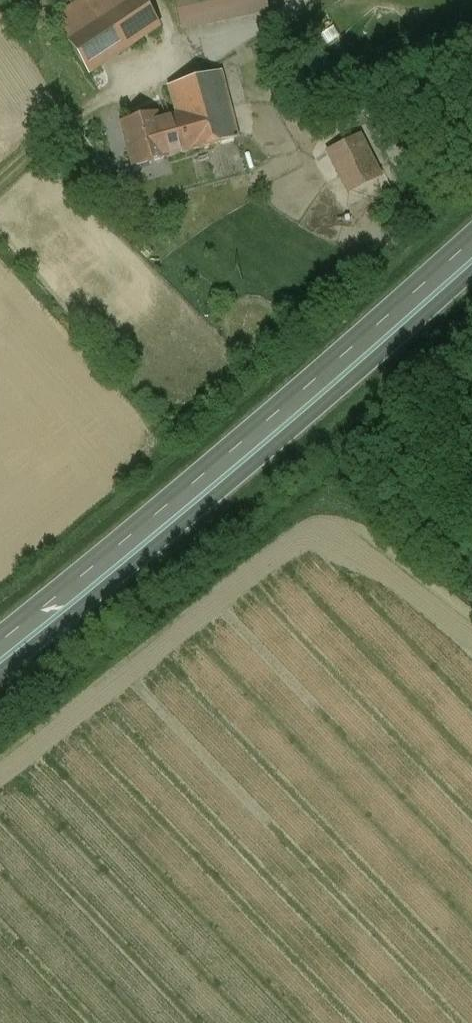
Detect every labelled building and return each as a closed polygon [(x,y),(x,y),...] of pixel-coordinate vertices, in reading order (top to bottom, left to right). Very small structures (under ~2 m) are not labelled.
[(52,22),(65,40),(124,0),(85,0),(52,22)] [(65,40),(88,75),(160,27),(142,0),(124,0),(65,40)] [(181,30),(268,9),(266,0),(174,0),(181,30)] [(241,66),(219,73),(228,106),(249,99),(241,66)] [(219,73),(168,87),(176,117),(186,151),(187,152),(237,138),(228,106),(219,73)] [(155,114),(120,124),(132,167),(168,158),(167,156),(158,122),(155,114)] [(176,117),(158,122),(167,156),(186,151),(176,117)] [(359,142),(346,149),(364,179),(377,172),(359,142)] [(336,155),(322,162),(336,191),(351,184),(336,155)]
